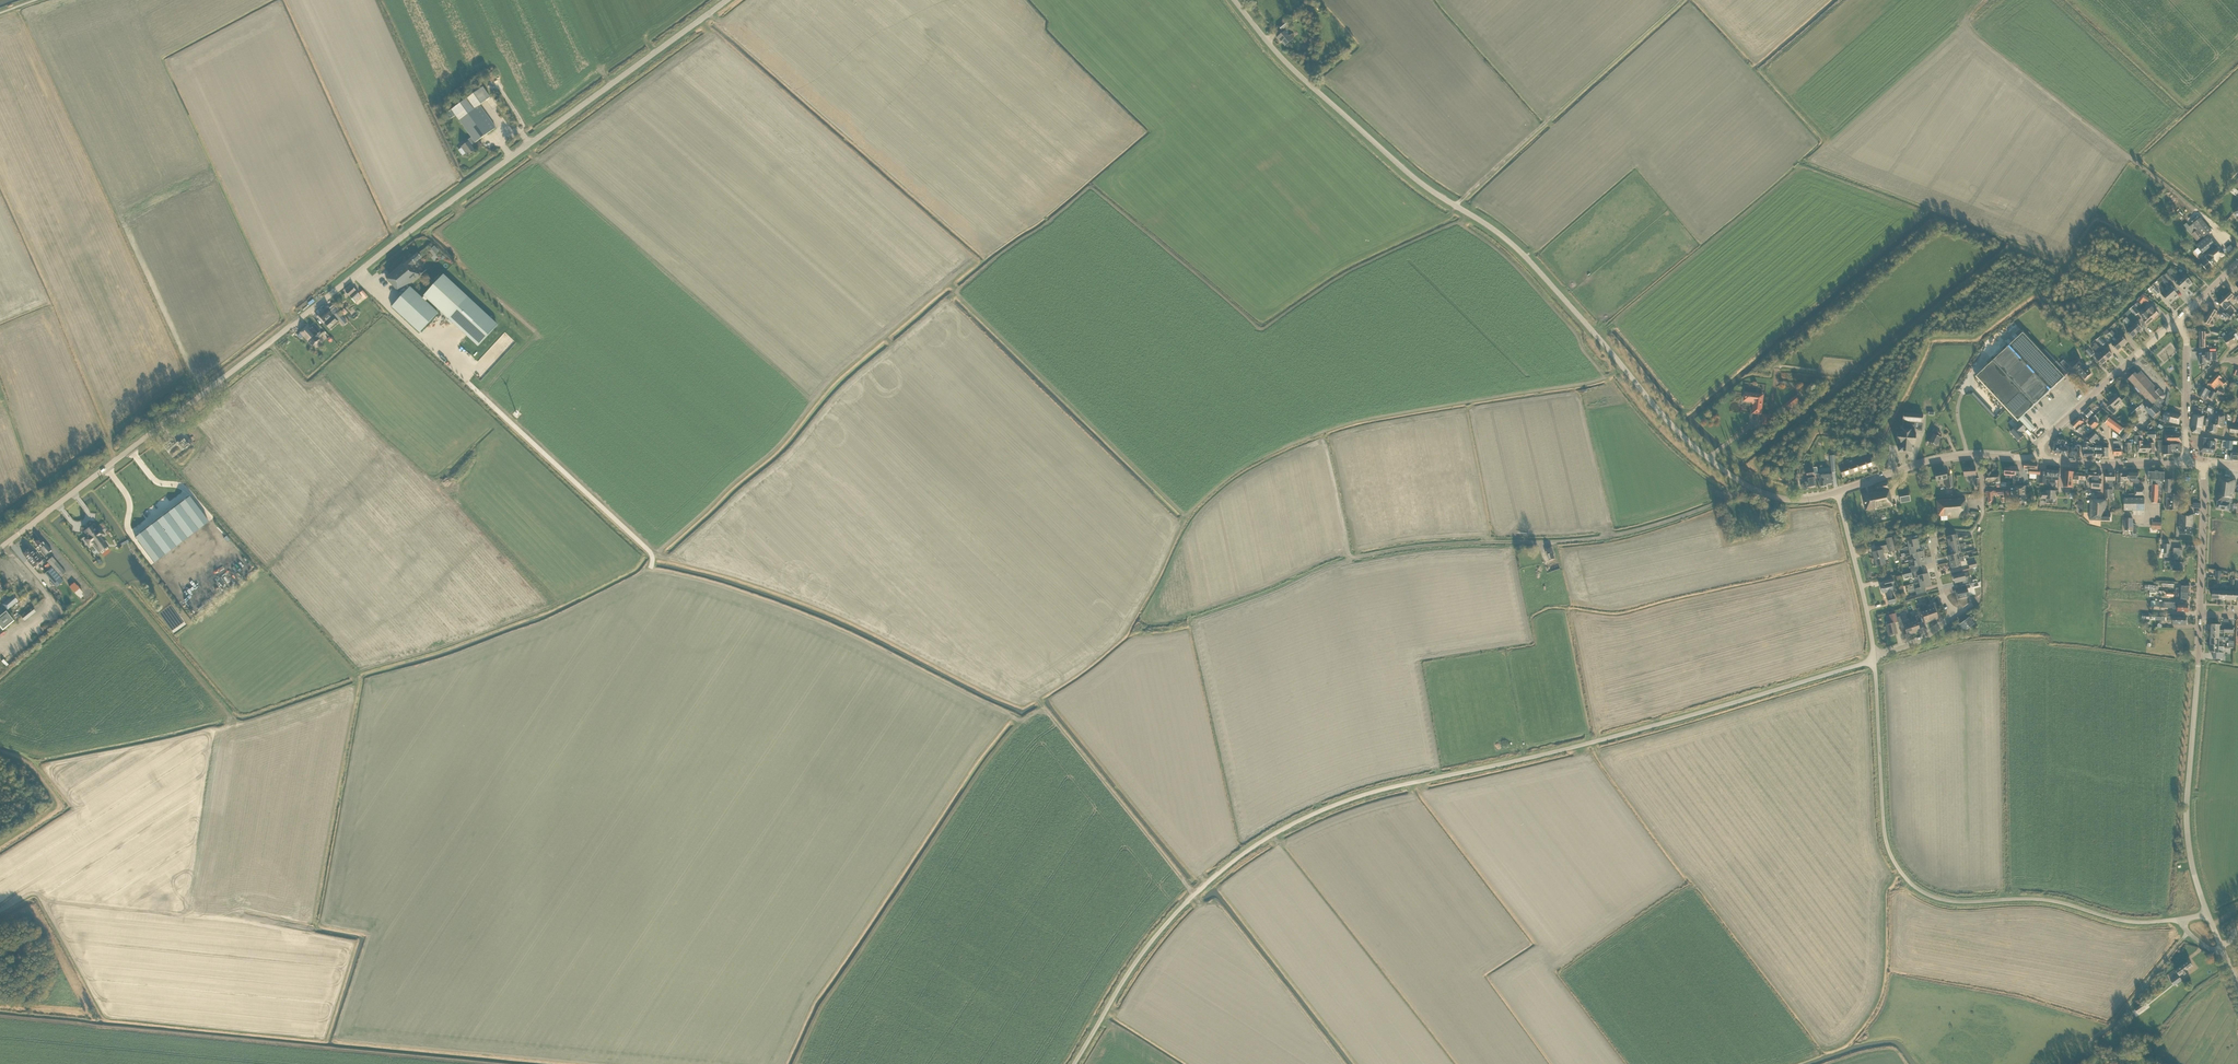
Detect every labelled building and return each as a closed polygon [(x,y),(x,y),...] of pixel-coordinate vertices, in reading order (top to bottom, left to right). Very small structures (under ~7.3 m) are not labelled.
[(1279,27),(1282,31),(1289,25),(1286,21),(1279,27)] [(1280,41),(1280,40),(1285,46),(1293,39),(1295,37),(1295,36),(1293,35),(1292,34),(1290,36),(1289,36),(1285,31),(1277,37),(1280,41)] [(482,87),(451,110),(471,138),(465,142),(466,144),(461,147),(467,156),(474,151),(470,146),(475,142),(475,143),(496,128),(479,106),(490,98),(482,87)] [(2211,231),(2201,218),(2187,229),(2191,235),(2191,234),(2197,241),(2198,240),(2202,237),(2203,236),(2204,237),(2211,231)] [(2212,246),(2213,248),(2205,254),(2206,256),(2204,257),(2206,260),(2201,264),(2206,270),(2217,261),(2218,262),(2226,255),(2218,246),(2214,244),(2208,236),(2204,240),(2200,242),(2196,246),(2202,254),(2212,246)] [(2231,253),(2236,249),(2232,245),(2227,249),(2231,253)] [(424,297),(423,299),(410,287),(407,284),(419,274),(413,266),(422,258),(417,253),(387,279),(398,292),(399,291),(402,295),(392,307),(420,333),(438,313),(426,301),(428,299),(479,346),(498,325),(443,275),(424,296),(424,297)] [(2165,275),(2172,283),(2175,280),(2168,273),(2165,275)] [(2193,284),(2184,274),(2182,275),(2184,278),(2182,280),(2189,288),(2193,284)] [(2168,286),(2172,283),(2165,275),(2164,275),(2161,278),(2168,286)] [(2184,292),(2189,288),(2182,280),(2179,283),(2177,280),(2175,282),(2184,292)] [(2171,290),(2168,293),(2175,300),(2179,296),(2170,286),(2168,288),(2171,290)] [(346,293),(349,296),(355,303),(362,297),(352,287),(346,293)] [(365,299),(368,296),(363,291),(360,293),(365,299)] [(2170,304),(2175,300),(2168,293),(2165,295),(2163,292),(2161,294),(2170,304)] [(2230,292),(2224,298),(2228,302),(2231,299),(2234,301),(2236,299),(2233,297),(2234,297),(2230,292)] [(2150,300),(2143,295),(2140,298),(2141,298),(2148,303),(2150,300)] [(2228,302),(2224,298),(2218,303),(2225,310),(2231,305),(2228,302)] [(2135,316),(2139,313),(2134,306),(2130,310),(2135,316)] [(2149,315),(2153,320),(2159,314),(2155,310),(2152,307),(2149,310),(2146,312),(2149,315)] [(2212,309),(2208,316),(2213,319),(2215,315),(2218,317),(2220,314),(2217,312),(2212,309)] [(327,310),(324,312),(325,313),(320,317),(324,322),(334,313),(331,310),(329,312),(327,310)] [(2153,320),(2149,315),(2146,312),(2141,317),(2147,325),(2153,320)] [(2227,317),(2231,320),(2236,315),(2232,312),(2231,314),(2228,312),(2225,315),(2227,317)] [(341,315),(337,318),(343,324),(347,321),(341,315)] [(325,323),(331,330),(339,323),(333,316),(325,323)] [(2211,322),(2213,319),(2208,316),(2204,322),(2209,325),(2212,327),(2213,324),(2211,322)] [(2137,323),(2132,327),(2137,334),(2142,329),(2137,323)] [(303,337),(308,343),(309,342),(313,346),(319,340),(318,338),(322,334),(313,325),(310,328),(308,326),(298,336),(300,339),(303,337)] [(2137,334),(2132,327),(2130,329),(2127,332),(2132,338),(2137,334)] [(2112,331),(2110,332),(2123,347),(2127,342),(2122,336),(2119,339),(2116,335),(2112,331)] [(2118,351),(2123,347),(2110,332),(2108,334),(2115,342),(2112,345),(2118,351)] [(492,350),(498,355),(511,338),(504,333),(492,350)] [(2018,421),(2065,377),(2068,374),(2057,361),(2056,361),(2053,364),(2047,358),(2023,333),(1976,377),(2018,421)] [(2237,340),(2233,334),(2228,337),(2227,335),(2222,338),(2228,347),(2237,341),(2237,340)] [(2097,340),(2102,346),(2106,343),(2100,337),(2097,340)] [(2094,354),(2089,348),(2086,351),(2091,357),(2094,354)] [(2104,352),(2102,354),(2107,360),(2113,356),(2107,349),(2104,352)] [(2100,356),(2096,359),(2102,365),(2107,360),(2102,354),(2100,352),(2098,354),(2100,356)] [(2206,356),(2200,356),(2200,364),(2206,364),(2206,359),(2212,359),(2212,356),(2214,356),(2214,352),(2208,352),(2208,355),(2206,355),(2206,356)] [(2050,354),(2047,358),(2053,364),(2056,361),(2050,354)] [(2061,363),(2063,365),(2067,370),(2070,367),(2064,360),(2061,363)] [(2091,374),(2079,360),(2072,366),(2076,370),(2080,373),(2080,374),(2081,375),(2082,375),(2086,379),(2087,379),(2088,378),(2089,377),(2091,374)] [(2141,372),(2137,375),(2135,373),(2129,379),(2152,404),(2150,406),(2149,405),(2145,409),(2153,418),(2165,408),(2161,404),(2165,401),(2163,400),(2165,397),(2165,395),(2159,388),(2157,390),(2141,372)] [(2222,379),(2217,374),(2208,384),(2214,389),(2219,383),(2223,386),(2226,383),(2222,379)] [(2204,388),(2199,396),(2206,400),(2209,396),(2210,396),(2209,398),(2212,400),(2216,393),(2213,391),(2212,392),(2204,388)] [(1753,413),(1761,414),(1763,395),(1756,394),(1755,393),(1752,393),(1751,394),(1745,393),(1744,401),(1753,402),(1754,403),(1753,413)] [(1782,406),(1788,413),(1801,402),(1795,395),(1782,406)] [(2114,408),(2122,401),(2117,395),(2108,403),(2112,406),(2109,409),(2113,414),(2117,411),(2114,408)] [(2163,421),(2179,425),(2181,415),(2172,413),(2171,413),(2165,412),(2163,421)] [(1902,452),(1911,452),(1912,447),(1914,448),(1914,445),(1915,446),(1916,433),(1915,433),(1915,428),(1918,428),(1918,430),(1918,431),(1919,431),(1922,432),(1923,415),(1903,413),(1902,422),(1903,422),(1903,432),(1900,432),(1897,432),(1896,444),(1897,444),(1897,446),(1899,447),(1899,448),(1899,452),(1902,452)] [(2214,424),(2211,423),(2210,432),(2216,433),(2217,427),(2223,428),(2225,415),(2215,414),(2214,424)] [(2204,416),(2192,415),(2191,426),(2193,426),(2192,433),(2200,434),(2201,428),(2203,428),(2204,416)] [(2226,422),(2235,423),(2236,416),(2227,415),(2226,422)] [(2079,417),(2072,425),(2079,432),(2085,426),(2083,424),(2084,423),(2079,417)] [(2121,435),(2126,430),(2109,418),(2105,423),(2121,435)] [(2088,424),(2093,430),(2099,424),(2094,419),(2088,424)] [(2011,432),(2018,440),(2024,435),(2021,432),(2023,431),(2027,435),(2030,433),(2026,428),(2021,423),(2011,432)] [(2237,434),(2237,425),(2231,424),(2230,433),(2237,434)] [(1934,434),(1935,433),(1939,435),(1941,432),(1934,428),(1929,438),(1931,438),(1929,442),(1936,446),(1941,438),(1934,434)] [(2122,439),(2126,442),(2132,434),(2127,430),(2122,436),(2121,438),(2122,439)] [(2165,443),(2168,443),(2182,443),(2182,434),(2174,434),(2174,430),(2169,430),(2169,432),(2165,432),(2165,443)] [(2094,431),(2090,435),(2087,438),(2093,443),(2096,439),(2099,436),(2094,431)] [(2148,452),(2149,452),(2149,453),(2155,453),(2154,443),(2153,443),(2153,439),(2156,439),(2156,431),(2148,432),(2148,442),(2148,452)] [(2138,453),(2148,452),(2148,442),(2143,442),(2143,441),(2143,438),(2140,438),(2140,436),(2135,436),(2135,441),(2137,441),(2138,453)] [(2054,443),(2051,450),(2067,456),(2069,450),(2070,447),(2065,445),(2067,442),(2057,438),(2055,443),(2054,443)] [(2200,452),(2215,454),(2216,442),(2209,441),(2210,439),(2202,438),(2200,452)] [(2125,443),(2125,454),(2132,453),(2132,444),(2133,444),(2133,440),(2128,440),(2128,443),(2125,443)] [(2182,443),(2168,443),(2168,445),(2163,445),(2163,441),(2158,441),(2158,453),(2163,453),(2163,455),(2174,455),(2174,453),(2180,453),(2180,446),(2182,446),(2182,443)] [(2069,455),(2079,457),(2081,446),(2071,444),(2069,455)] [(2096,452),(2096,457),(2108,457),(2109,448),(2103,448),(2103,446),(2096,446),(2096,451),(2101,451),(2101,452),(2096,452)] [(2089,448),(2088,448),(2088,449),(2087,449),(2087,451),(2083,451),(2083,457),(2094,457),(2094,452),(2094,448),(2089,448)] [(1873,457),(1865,460),(1868,469),(1876,466),(1873,457)] [(1859,472),(1868,469),(1865,460),(1856,463),(1859,472)] [(1851,474),(1859,472),(1856,463),(1848,466),(1851,474)] [(2040,475),(2041,472),(2041,470),(2038,470),(2038,464),(2024,463),(2024,471),(2029,471),(2029,474),(2037,475),(2040,475)] [(1842,477),(1851,474),(1848,466),(1839,469),(1842,477)] [(1976,476),(1976,467),(1972,467),(1972,468),(1964,468),(1965,476),(1976,476)] [(2012,468),(2005,467),(2005,475),(2014,476),(2014,480),(2019,480),(2020,473),(2016,473),(2016,468),(2012,467),(2012,468)] [(1803,484),(1801,484),(1802,490),(1817,487),(1815,476),(1814,476),(1813,470),(1806,471),(1807,477),(1806,477),(1807,482),(1803,483),(1803,484)] [(2040,475),(2040,481),(2040,484),(2046,484),(2046,480),(2049,480),(2049,485),(2051,485),(2052,485),(2053,471),(2046,470),(2046,472),(2041,472),(2040,475)] [(1934,473),(1936,481),(1944,479),(1946,489),(1953,487),(1950,476),(1947,476),(1945,471),(1934,473)] [(2073,488),(2073,485),(2074,480),(2074,472),(2065,471),(2064,487),(2073,488)] [(2152,485),(2151,503),(2157,503),(2158,490),(2158,485),(2157,485),(2157,481),(2158,481),(2159,472),(2149,471),(2149,481),(2152,481),(2151,485),(2152,485)] [(1987,475),(1985,475),(1985,481),(1996,480),(1996,486),(2000,486),(2000,474),(1991,474),(1991,472),(1987,472),(1987,475)] [(2074,472),(2074,480),(2073,485),(2078,486),(2078,485),(2084,485),(2085,485),(2085,481),(2085,473),(2074,472)] [(1833,484),(1832,473),(1818,474),(1818,478),(1819,478),(1820,487),(1826,486),(1826,485),(1833,484)] [(2102,474),(2088,473),(2087,481),(2092,482),(2092,486),(2091,489),(2097,489),(2101,489),(2102,474)] [(2129,473),(2129,474),(2128,480),(2131,480),(2131,483),(2135,483),(2135,484),(2138,484),(2139,483),(2139,480),(2138,480),(2139,473),(2129,473)] [(2113,481),(2115,481),(2116,474),(2106,474),(2105,481),(2108,481),(2108,484),(2110,484),(2110,487),(2114,487),(2114,484),(2113,484),(2113,481)] [(2128,480),(2129,474),(2118,474),(2118,485),(2115,485),(2115,490),(2121,490),(2121,483),(2124,483),(2124,484),(2126,484),(2126,481),(2128,481),(2128,480)] [(2216,500),(2217,500),(2217,502),(2218,502),(2217,509),(2228,511),(2229,512),(2231,512),(2232,511),(2233,505),(2230,504),(2230,503),(2232,504),(2233,496),(2234,496),(2236,480),(2219,478),(2216,500)] [(1892,506),(1887,482),(1875,484),(1876,491),(1869,493),(1870,494),(1863,496),(1866,511),(1875,509),(1876,510),(1892,506)] [(2016,496),(2016,503),(2026,503),(2025,495),(2027,495),(2027,486),(2015,487),(2015,491),(2014,491),(2014,496),(2016,496)] [(2136,488),(2136,492),(2136,496),(2145,496),(2145,488),(2136,488)] [(1988,496),(1989,503),(1994,503),(1994,496),(1996,496),(1995,491),(1986,492),(1987,497),(1988,496)] [(2046,504),(2051,504),(2055,504),(2056,491),(2046,491),(2046,504)] [(2167,498),(2167,502),(2170,502),(2170,505),(2177,505),(2178,495),(2171,494),(2171,499),(2167,498)] [(136,537),(156,564),(211,522),(191,496),(136,537)] [(1937,500),(1938,517),(1947,516),(1947,517),(1967,516),(1965,498),(1937,500)] [(2124,498),(2124,511),(2144,511),(2145,498),(2124,498)] [(2091,500),(2091,502),(2089,520),(2111,521),(2111,514),(2106,514),(2107,501),(2091,500)] [(2170,505),(2170,502),(2167,502),(2166,510),(2170,510),(2177,511),(2177,505),(2170,505)] [(2195,515),(2179,514),(2179,527),(2180,527),(2180,534),(2192,535),(2192,528),(2194,528),(2195,515)] [(2137,534),(2137,526),(2133,526),(2133,519),(2125,518),(2125,530),(2133,530),(2133,534),(2137,534)] [(100,537),(103,534),(99,529),(96,531),(93,528),(86,533),(89,537),(86,539),(90,545),(93,542),(97,547),(104,542),(100,537)] [(1948,542),(1958,540),(1958,541),(1962,540),(1962,537),(1957,538),(1956,534),(1947,536),(1948,542)] [(1904,551),(1909,549),(1909,548),(1919,545),(1918,539),(1914,540),(1913,535),(1905,537),(1906,542),(1907,541),(1908,547),(1903,548),(1904,551)] [(39,549),(45,556),(52,550),(46,543),(45,544),(40,538),(35,542),(40,549),(39,549)] [(1886,539),(1889,552),(1895,551),(1892,538),(1886,539)] [(1948,542),(1950,549),(1964,546),(1963,543),(1959,545),(1958,541),(1958,540),(1948,542)] [(223,541),(169,582),(188,608),(242,567),(223,541)] [(1879,552),(1873,553),(1875,565),(1886,563),(1884,554),(1888,553),(1886,545),(1878,547),(1879,552)] [(1919,545),(1909,548),(1909,549),(1910,553),(1905,554),(1905,557),(1911,556),(1910,555),(1912,554),(1921,552),(1919,545)] [(1950,549),(1951,555),(1958,554),(1961,553),(1960,549),(1964,548),(1964,546),(1950,549)] [(27,560),(34,568),(42,561),(35,553),(35,554),(29,547),(22,553),(28,560),(27,560)] [(1552,547),(1547,548),(1548,551),(1545,552),(1547,557),(1548,557),(1550,561),(1555,560),(1554,555),(1555,555),(1552,547)] [(2173,571),(2184,571),(2184,562),(2182,562),(2182,549),(2174,548),(2173,571)] [(1914,562),(1914,560),(1924,558),(1923,551),(1921,552),(1912,554),(1914,559),(1908,560),(1909,563),(1914,562)] [(1948,556),(1950,562),(1964,559),(1963,556),(1959,557),(1958,554),(1951,555),(1948,556)] [(47,561),(53,569),(61,577),(66,573),(52,557),(47,561)] [(1914,560),(1914,562),(1915,566),(1910,567),(1911,573),(1920,571),(1918,566),(1926,564),(1924,558),(1914,560)] [(1964,559),(1950,562),(1951,568),(1961,566),(1960,562),(1964,561),(1964,559)] [(56,586),(63,580),(52,568),(45,574),(56,586)] [(1918,577),(1919,582),(1930,580),(1928,573),(1923,574),(1922,570),(1911,573),(1913,579),(1918,577)] [(1962,581),(1963,584),(1971,582),(1970,576),(1965,577),(1964,573),(1953,575),(1955,583),(1962,581)] [(1884,581),(1885,585),(1880,586),(1882,594),(1888,592),(1889,598),(1887,598),(1889,604),(1896,603),(1894,596),(1893,591),(1892,585),(1894,585),(1893,579),(1884,581)] [(1931,586),(1930,580),(1919,582),(1920,588),(1915,589),(1917,594),(1926,592),(1925,588),(1931,586)] [(80,599),(84,596),(82,594),(83,592),(73,581),(68,585),(80,599)] [(1957,591),(1958,599),(1969,596),(1967,589),(1971,588),(1970,584),(1963,585),(1964,589),(1957,591)] [(2212,599),(2219,599),(2220,591),(2221,591),(2221,588),(2221,586),(2218,586),(2218,591),(2217,591),(2217,589),(2210,589),(2210,593),(2213,593),(2212,599)] [(2221,591),(2220,591),(2219,599),(2226,600),(2227,591),(2228,591),(2228,586),(2225,586),(2225,588),(2221,588),(2221,591)] [(2233,600),(2234,592),(2235,592),(2235,587),(2232,587),(2232,592),(2228,591),(2227,591),(2226,600),(2233,600)] [(17,601),(13,596),(3,604),(7,609),(17,601)] [(1934,607),(1928,609),(1932,621),(1938,618),(1935,610),(1939,609),(1936,602),(1933,603),(1934,607)] [(2178,609),(2178,612),(2188,612),(2189,605),(2178,604),(2178,603),(2173,603),(2173,607),(2173,609),(2178,609)] [(1917,612),(1918,615),(1919,616),(1922,614),(1925,623),(1932,621),(1928,609),(1927,608),(1924,609),(1923,607),(1916,609),(1917,612)] [(1,627),(3,629),(14,621),(6,611),(0,616),(0,628),(1,627)] [(1891,624),(1886,625),(1889,636),(1897,634),(1894,623),(1898,622),(1895,613),(1891,614),(1893,620),(1890,621),(1891,624)] [(2173,614),(2166,614),(2155,614),(2155,621),(2166,621),(2166,617),(2169,618),(2169,622),(2173,622),(2173,624),(2187,625),(2187,617),(2173,617),(2173,614)] [(1909,621),(1910,622),(1914,633),(1920,631),(1917,623),(1921,622),(1919,616),(1918,615),(1916,616),(1912,617),(1913,620),(1909,621)] [(1958,625),(1963,632),(1975,623),(1970,617),(1958,625)] [(1907,636),(1914,633),(1910,622),(1904,625),(1902,621),(1898,622),(1901,629),(1904,627),(1907,636)] [(2211,625),(2211,632),(2220,632),(2220,633),(2233,633),(2234,627),(2225,627),(2224,630),(2220,630),(2220,625),(2211,625)] [(2220,633),(2220,632),(2211,632),(2211,639),(2219,639),(2219,640),(2224,640),(2224,637),(2219,637),(2220,633)] [(2211,645),(2219,646),(2219,647),(2224,647),(2224,644),(2219,644),(2219,640),(2219,639),(2211,639),(2211,645)] [(2224,657),(2224,647),(2219,647),(2219,646),(2211,645),(2210,653),(2214,653),(2214,659),(2224,659),(2224,657)] [(2176,970),(2180,976),(2183,973),(2184,975),(2188,972),(2187,970),(2193,966),(2189,961),(2176,970)] [(2182,980),(2178,975),(2171,980),(2175,986),(2182,980)] [(2143,1003),(2135,1009),(2138,1013),(2146,1008),(2143,1003)]
